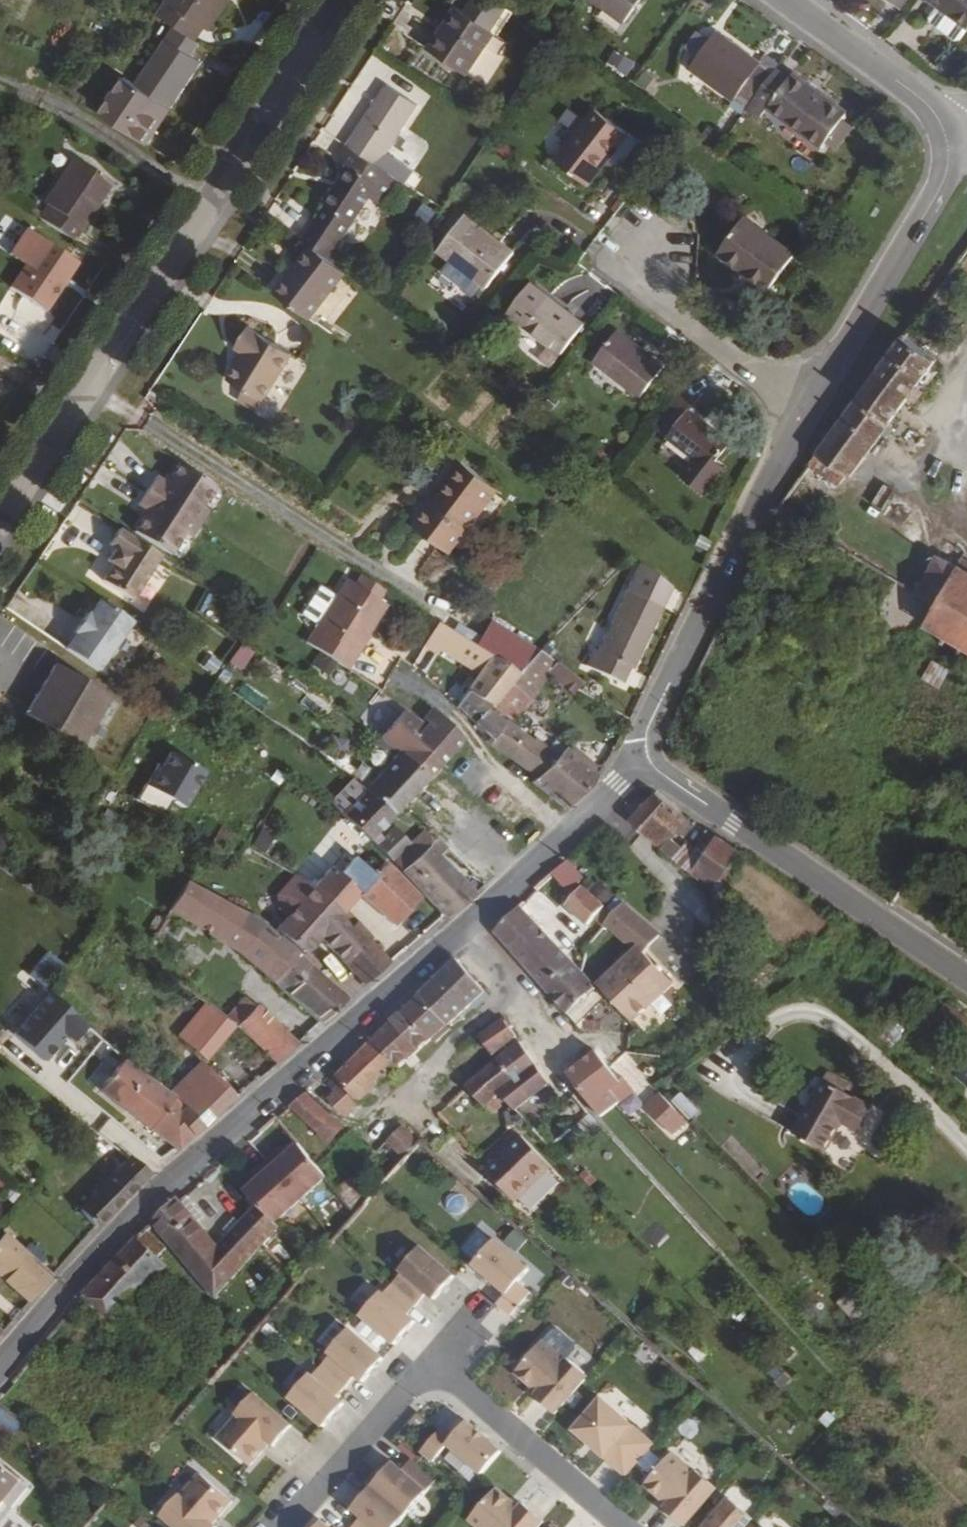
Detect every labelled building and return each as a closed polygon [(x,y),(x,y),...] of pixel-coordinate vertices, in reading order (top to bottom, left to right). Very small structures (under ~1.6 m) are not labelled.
[(162,28),(179,40),(201,54),(210,41),(214,43),(237,9),(233,6),(238,0),(182,0),(162,28)] [(645,0),(592,0),(628,25),(645,0)] [(966,26),(966,0),(926,0),(933,6),(965,29),(966,26)] [(965,29),(933,6),(922,21),(953,44),(965,29)] [(519,55),(500,42),(463,16),(435,59),(472,84),(488,59),(507,72),(519,55)] [(759,102),(776,78),(762,69),(718,37),(693,71),(738,103),(745,92),(759,102)] [(205,56),(201,54),(179,40),(141,97),(129,88),(104,127),(148,157),(157,145),(150,140),(159,127),(166,132),(204,75),(195,69),(205,56)] [(608,62),(629,76),(638,62),(618,48),(608,62)] [(777,48),(762,69),(776,78),(786,64),(790,58),(777,48)] [(786,64),(776,78),(759,102),(757,104),(770,114),(778,102),(832,141),(837,135),(854,112),(858,106),(803,67),(798,73),(786,64)] [(426,116),(395,95),(356,155),(388,176),(426,116)] [(610,154),(627,133),(599,111),(559,162),(591,187),(614,157),(610,154)] [(864,119),(854,112),(837,135),(847,143),(864,119)] [(485,121),(495,127),(498,123),(488,116),(485,121)] [(498,123),(495,127),(504,133),(510,125),(501,119),(498,123)] [(150,140),(157,145),(166,132),(159,127),(150,140)] [(377,205),(391,215),(408,189),(388,176),(356,155),(354,153),(345,168),(357,176),(322,232),(348,248),(377,205)] [(50,215),(55,219),(46,232),(81,256),(90,243),(86,240),(115,196),(80,172),(50,215)] [(487,287),(513,255),(466,219),(440,251),(487,287)] [(777,298),(802,265),(751,227),(726,261),(777,298)] [(28,276),(13,299),(27,309),(49,323),(66,297),(63,294),(78,272),(30,240),(13,266),(28,276)] [(318,329),(352,284),(314,257),(282,303),(318,329)] [(63,294),(66,297),(82,274),(78,272),(63,294)] [(563,354),(587,324),(534,284),(511,313),(563,354)] [(27,309),(13,299),(9,306),(23,315),(27,309)] [(550,367),(559,352),(530,333),(521,348),(550,367)] [(641,400),(664,370),(617,334),(594,364),(641,400)] [(251,361),(233,388),(250,398),(266,409),(268,410),(297,363),(254,336),(242,355),(251,361)] [(936,362),(906,340),(814,467),(841,486),(847,476),(854,479),(936,362)] [(261,417),(266,409),(250,398),(244,407),(261,417)] [(660,425),(672,434),(689,412),(692,407),(680,398),(660,425)] [(716,461),(729,443),(689,412),(672,434),(669,437),(698,459),(684,477),(707,495),(721,476),(711,468),(716,461)] [(491,485),(451,461),(440,481),(443,483),(429,505),(427,504),(411,530),(449,553),(491,485)] [(727,469),(716,461),(711,468),(721,476),(727,469)] [(175,566),(221,493),(183,470),(171,490),(160,484),(143,512),(153,518),(138,543),(175,566)] [(161,565),(119,537),(108,554),(115,558),(107,570),(114,574),(104,590),(133,609),(161,565)] [(957,556),(949,565),(933,555),(910,591),(931,604),(920,621),(936,632),(931,640),(954,654),(960,647),(966,651),(966,563),(957,556)] [(654,638),(667,611),(678,591),(646,568),(633,593),(603,650),(599,649),(590,667),(626,685),(634,670),(637,671),(650,646),(647,644),(651,637),(654,638)] [(364,582),(357,594),(378,607),(386,595),(364,582)] [(357,594),(347,588),(307,651),(350,678),(359,663),(356,662),(387,613),(378,607),(357,594)] [(128,624),(94,602),(60,651),(94,674),(128,624)] [(542,656),(493,626),(477,651),(521,678),(542,656)] [(492,711),(521,678),(477,651),(475,649),(458,639),(445,655),(462,666),(481,680),(469,696),(492,711)] [(243,670),(255,651),(243,643),(230,662),(243,670)] [(558,665),(555,668),(541,657),(521,678),(492,711),(514,726),(534,706),(531,701),(552,680),(577,700),(580,694),(583,691),(585,689),(558,665)] [(949,671),(930,660),(919,678),(938,689),(949,671)] [(61,674),(29,723),(81,758),(114,709),(61,674)] [(456,714),(475,730),(487,715),(492,711),(469,696),(456,714)] [(487,715),(475,730),(497,745),(510,731),(487,715)] [(445,730),(433,718),(424,725),(429,731),(415,746),(439,768),(461,745),(445,730)] [(425,783),(439,768),(415,746),(410,742),(418,732),(402,719),(382,744),(400,761),(425,783)] [(512,764),(527,743),(510,731),(497,745),(494,750),(512,764)] [(566,753),(555,764),(527,743),(512,764),(538,782),(534,787),(567,812),(592,789),(600,776),(566,753)] [(169,749),(140,801),(167,816),(174,803),(187,810),(209,770),(169,749)] [(370,789),(397,813),(425,783),(400,761),(375,785),(371,788),(370,789)] [(360,775),(356,779),(371,788),(375,785),(360,775)] [(376,835),(397,813),(370,789),(371,788),(356,779),(335,800),(327,807),(343,819),(372,842),(376,847),(389,860),(390,861),(397,853),(382,841),(376,835)] [(654,798),(624,826),(657,853),(686,823),(654,798)] [(233,843),(220,836),(212,851),(224,858),(233,843)] [(693,862),(672,844),(661,857),(704,894),(738,854),(710,836),(704,844),(707,848),(693,862)] [(448,873),(439,862),(446,855),(435,844),(433,846),(419,860),(404,876),(444,916),(447,919),(475,897),(448,873)] [(397,853),(390,861),(404,876),(419,860),(404,845),(397,853)] [(329,869),(331,871),(319,884),(312,892),(341,916),(360,898),(392,925),(416,900),(384,866),(371,879),(352,862),(346,868),(337,859),(329,869)] [(585,878),(567,861),(553,873),(559,879),(571,891),(585,878)] [(311,892),(319,884),(307,872),(299,882),(311,892)] [(299,905),(311,892),(299,882),(297,880),(296,879),(277,899),(279,913),(287,920),(299,905)] [(236,950),(320,1026),(345,1002),(257,924),(247,919),(218,904),(185,887),(167,912),(236,950)] [(603,909),(586,891),(581,895),(568,908),(586,926),(594,919),(598,923),(606,915),(600,911),(603,909)] [(312,892),(299,905),(287,920),(275,932),(303,957),(319,940),(330,951),(362,987),(388,964),(368,943),(361,947),(348,933),(341,916),(312,892)] [(574,965),(521,909),(495,933),(548,989),(574,965)] [(633,953),(600,984),(634,1020),(669,986),(640,958),(656,940),(620,909),(604,927),(633,953)] [(348,933),(361,947),(368,943),(370,939),(356,926),(348,933)] [(48,950),(30,976),(48,989),(67,964),(48,950)] [(484,993),(456,963),(419,998),(446,1026),(484,993)] [(604,996),(597,988),(574,965),(548,989),(577,1020),(593,1005),(604,996)] [(87,1027),(51,994),(14,1034),(44,1061),(67,1036),(73,1042),(87,1027)] [(446,1026),(419,998),(405,1011),(430,1041),(446,1026)] [(251,1010),(242,1001),(222,1020),(234,1028),(251,1010)] [(234,1028),(222,1020),(199,1004),(174,1036),(202,1060),(234,1028)] [(234,1028),(273,1065),(295,1047),(254,1007),(251,1010),(234,1028)] [(372,1046),(396,1072),(413,1056),(430,1041),(405,1011),(372,1046)] [(515,1037),(504,1021),(480,1039),(492,1055),(515,1037)] [(499,1063),(515,1083),(500,1096),(506,1101),(512,1108),(515,1111),(550,1084),(548,1081),(520,1045),(499,1063)] [(396,1072),(372,1046),(327,1088),(334,1095),(329,1102),(343,1118),(396,1072)] [(129,1057),(122,1051),(118,1055),(125,1061),(129,1057)] [(598,1051),(569,1074),(603,1116),(637,1089),(627,1077),(623,1081),(598,1051)] [(167,1094),(141,1076),(125,1061),(99,1090),(175,1150),(180,1154),(193,1138),(161,1112),(174,1099),(167,1094)] [(193,1138),(217,1112),(233,1098),(200,1063),(176,1086),(182,1091),(174,1099),(161,1112),(193,1138)] [(515,1083),(499,1063),(467,1091),(490,1117),(506,1101),(500,1096),(515,1083)] [(958,1073),(966,1081),(966,1063),(958,1073)] [(857,1134),(871,1110),(823,1081),(791,1133),(825,1154),(843,1125),(857,1134)] [(174,1099),(182,1091),(176,1086),(167,1094),(174,1099)] [(462,1122),(478,1105),(464,1091),(448,1108),(462,1122)] [(288,1109),(330,1145),(345,1127),(306,1093),(288,1109)] [(686,1093),(676,1099),(689,1120),(699,1113),(686,1093)] [(662,1094),(647,1108),(674,1136),(688,1122),(662,1094)] [(589,1111),(548,1146),(558,1158),(600,1124),(589,1111)] [(389,1159),(395,1163),(415,1141),(403,1129),(386,1142),(396,1151),(389,1159)] [(515,1199),(550,1164),(521,1134),(485,1169),(515,1199)] [(488,1148),(476,1136),(467,1143),(480,1156),(488,1148)] [(245,1193),(259,1206),(275,1222),(324,1173),(294,1143),(284,1152),(280,1157),(274,1152),(255,1171),(261,1177),(256,1182),(245,1193)] [(279,1147),(274,1152),(280,1157),(284,1152),(279,1147)] [(96,1226),(149,1173),(129,1158),(78,1211),(95,1228),(96,1226)] [(261,1177),(255,1171),(250,1176),(256,1182),(261,1177)] [(355,1176),(337,1188),(351,1210),(369,1198),(355,1176)] [(259,1206),(218,1246),(179,1203),(175,1199),(150,1226),(214,1297),(261,1246),(264,1249),(271,1242),(267,1240),(279,1228),(275,1222),(259,1206)] [(111,1328),(123,1312),(137,1324),(147,1313),(134,1302),(165,1270),(155,1259),(162,1251),(144,1233),(81,1302),(111,1328)] [(51,1278),(31,1260),(22,1252),(3,1236),(0,1238),(0,1277),(5,1282),(29,1303),(51,1278)] [(496,1240),(474,1265),(508,1294),(498,1304),(511,1315),(531,1292),(520,1282),(530,1270),(496,1240)] [(27,1246),(22,1252),(31,1260),(38,1266),(43,1260),(36,1254),(40,1249),(35,1245),(31,1250),(27,1246)] [(434,1301),(454,1277),(420,1248),(390,1283),(417,1306),(426,1295),(434,1301)] [(407,1317),(417,1306),(390,1283),(360,1317),(394,1346),(415,1323),(407,1317)] [(565,1361),(566,1359),(574,1350),(574,1345),(553,1328),(542,1341),(565,1361)] [(363,1383),(384,1360),(350,1330),(320,1365),(346,1387),(356,1377),(363,1383)] [(587,1377),(566,1359),(565,1361),(542,1341),(515,1373),(537,1392),(534,1396),(555,1414),(587,1377)] [(337,1398),(346,1387),(320,1365),(290,1398),(324,1428),(344,1405),(337,1398)] [(293,1429),(254,1395),(216,1438),(251,1469),(271,1446),(275,1449),(293,1429)] [(650,1444),(598,1398),(569,1430),(622,1476),(650,1444)] [(483,1475),(503,1453),(468,1422),(452,1441),(441,1431),(431,1443),(423,1452),(435,1462),(443,1453),(449,1445),(483,1475)] [(717,1489),(696,1471),(694,1473),(672,1453),(644,1485),(667,1504),(663,1509),(684,1526),(717,1489)] [(401,1510),(431,1476),(414,1462),(405,1472),(397,1465),(376,1489),(401,1510)] [(0,1467),(0,1507),(20,1484),(0,1467)] [(234,1500),(204,1474),(183,1497),(181,1495),(162,1516),(175,1526),(217,1526),(213,1523),(234,1500)] [(376,1489),(356,1512),(365,1519),(357,1526),(387,1526),(401,1510),(376,1489)] [(497,1491),(470,1521),(477,1526),(544,1526),(545,1526),(523,1507),(520,1511),(497,1491)] [(750,1522),(752,1520),(728,1499),(704,1526),(745,1526),(750,1522)] [(11,1526),(34,1526),(18,1516),(11,1526)]
